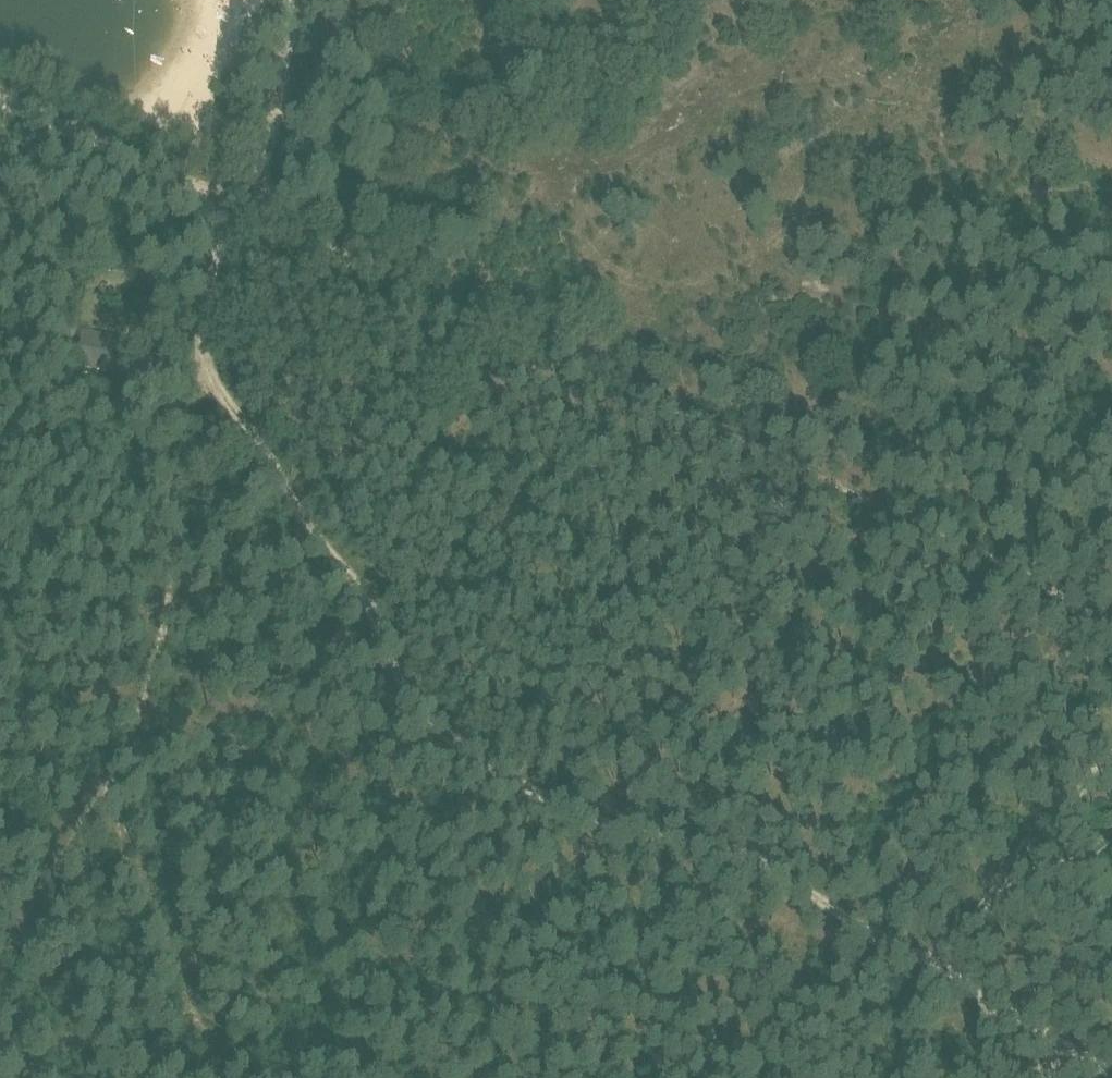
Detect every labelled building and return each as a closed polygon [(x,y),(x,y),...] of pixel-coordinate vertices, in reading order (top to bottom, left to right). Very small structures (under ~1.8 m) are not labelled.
[(121,341),(82,333),(76,364),(114,372),(121,341)]
